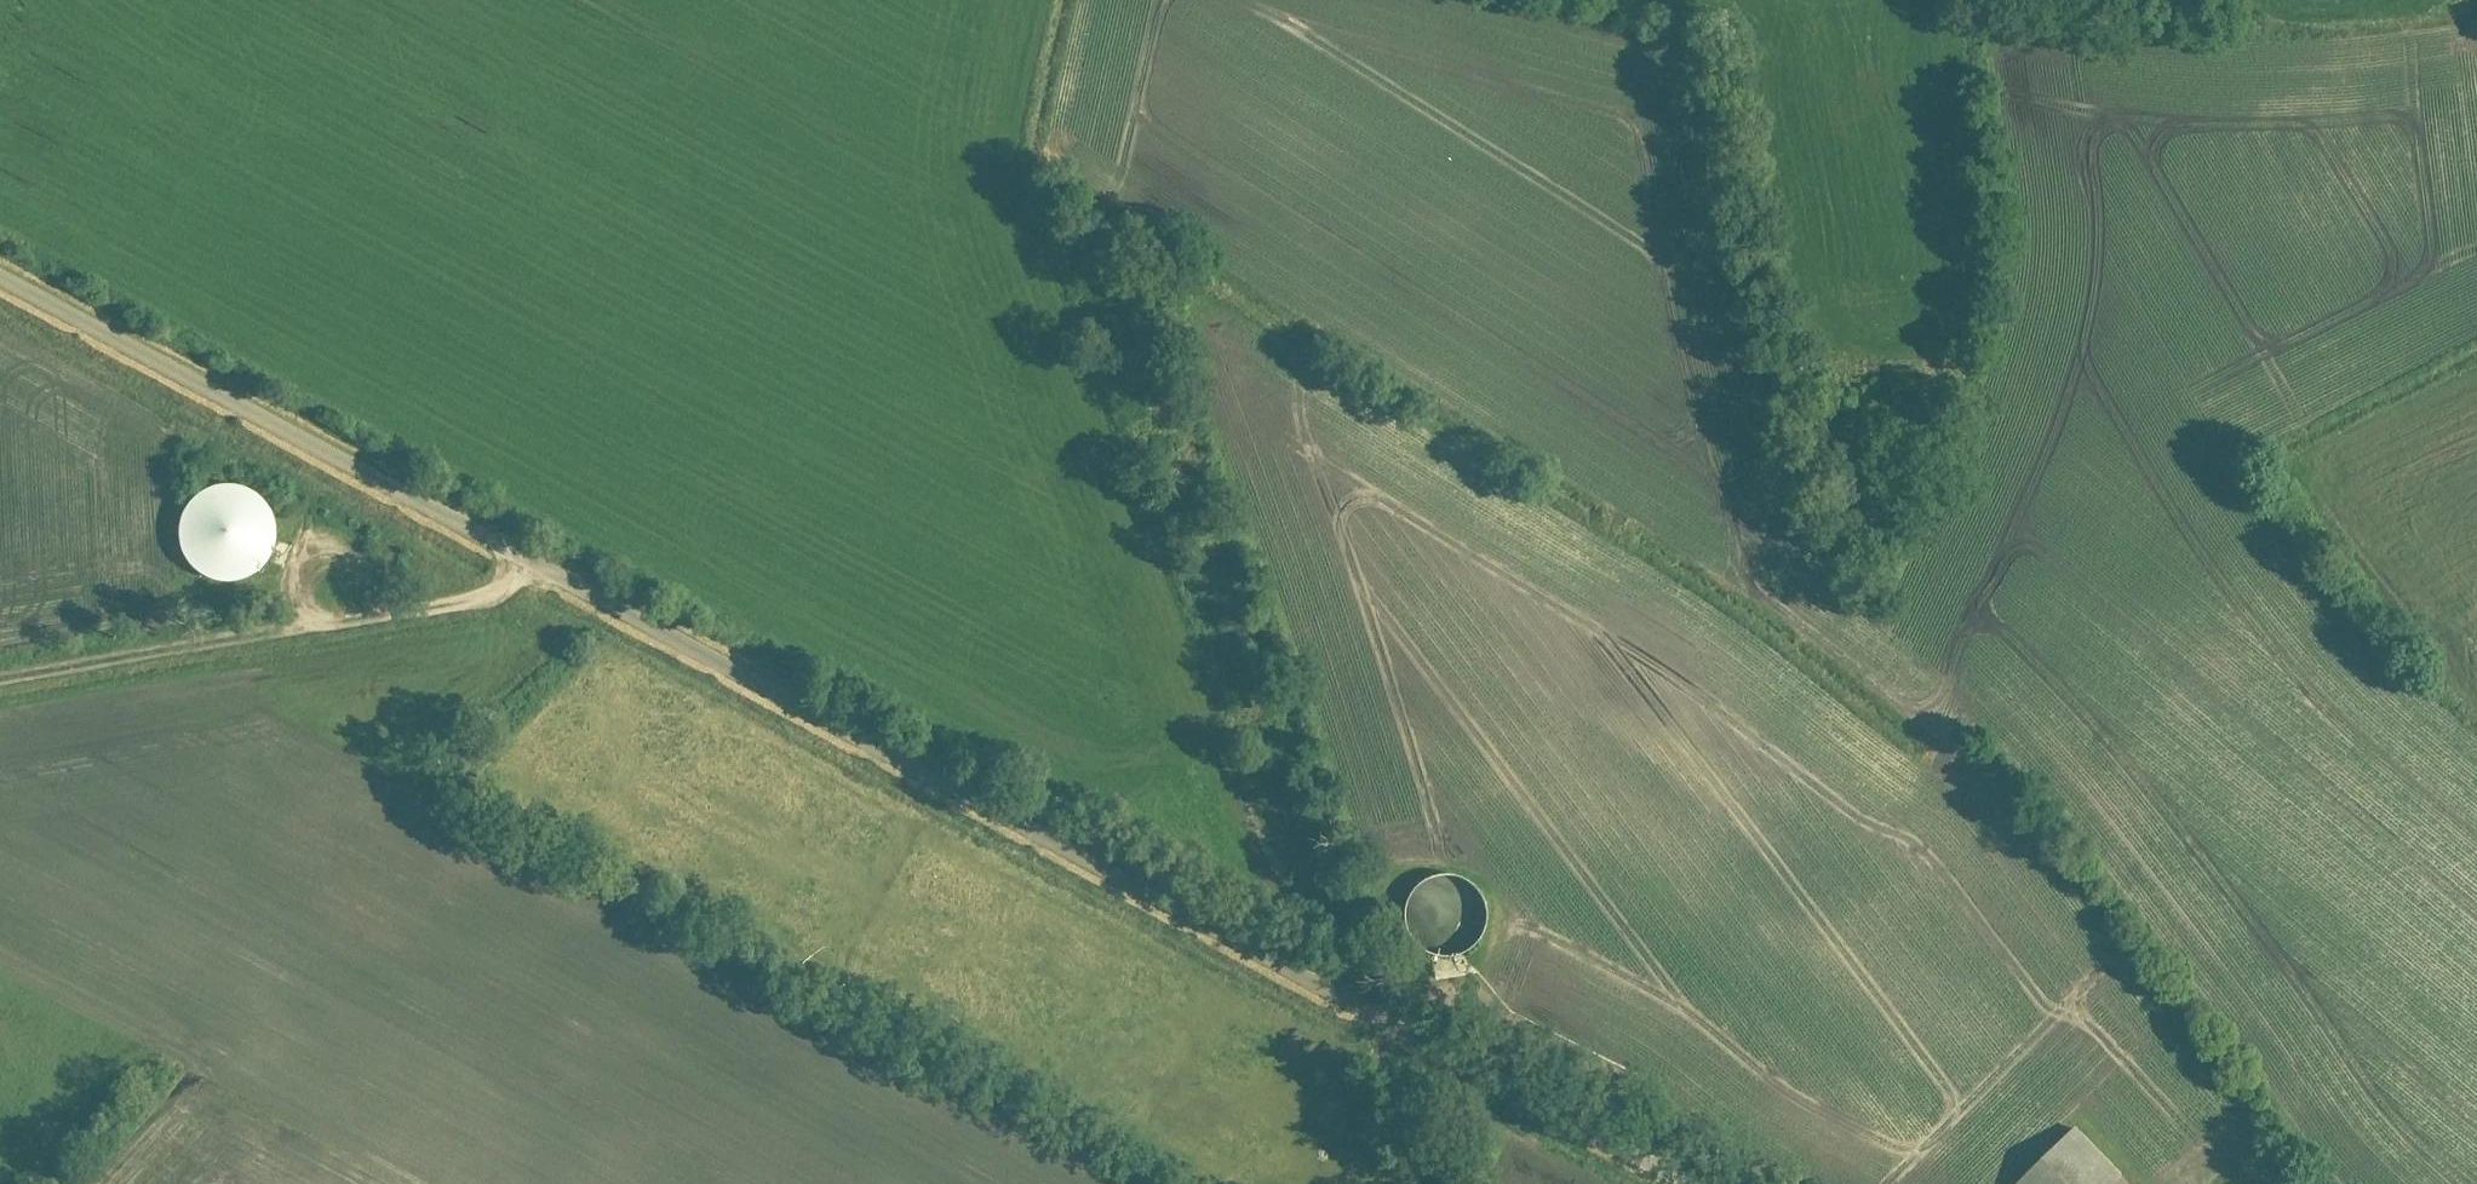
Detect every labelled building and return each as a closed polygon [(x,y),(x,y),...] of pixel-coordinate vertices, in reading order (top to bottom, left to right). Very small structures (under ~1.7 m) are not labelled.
[(2020,1183),(2119,1183),(2125,1177),(2073,1128),(2020,1183)]
